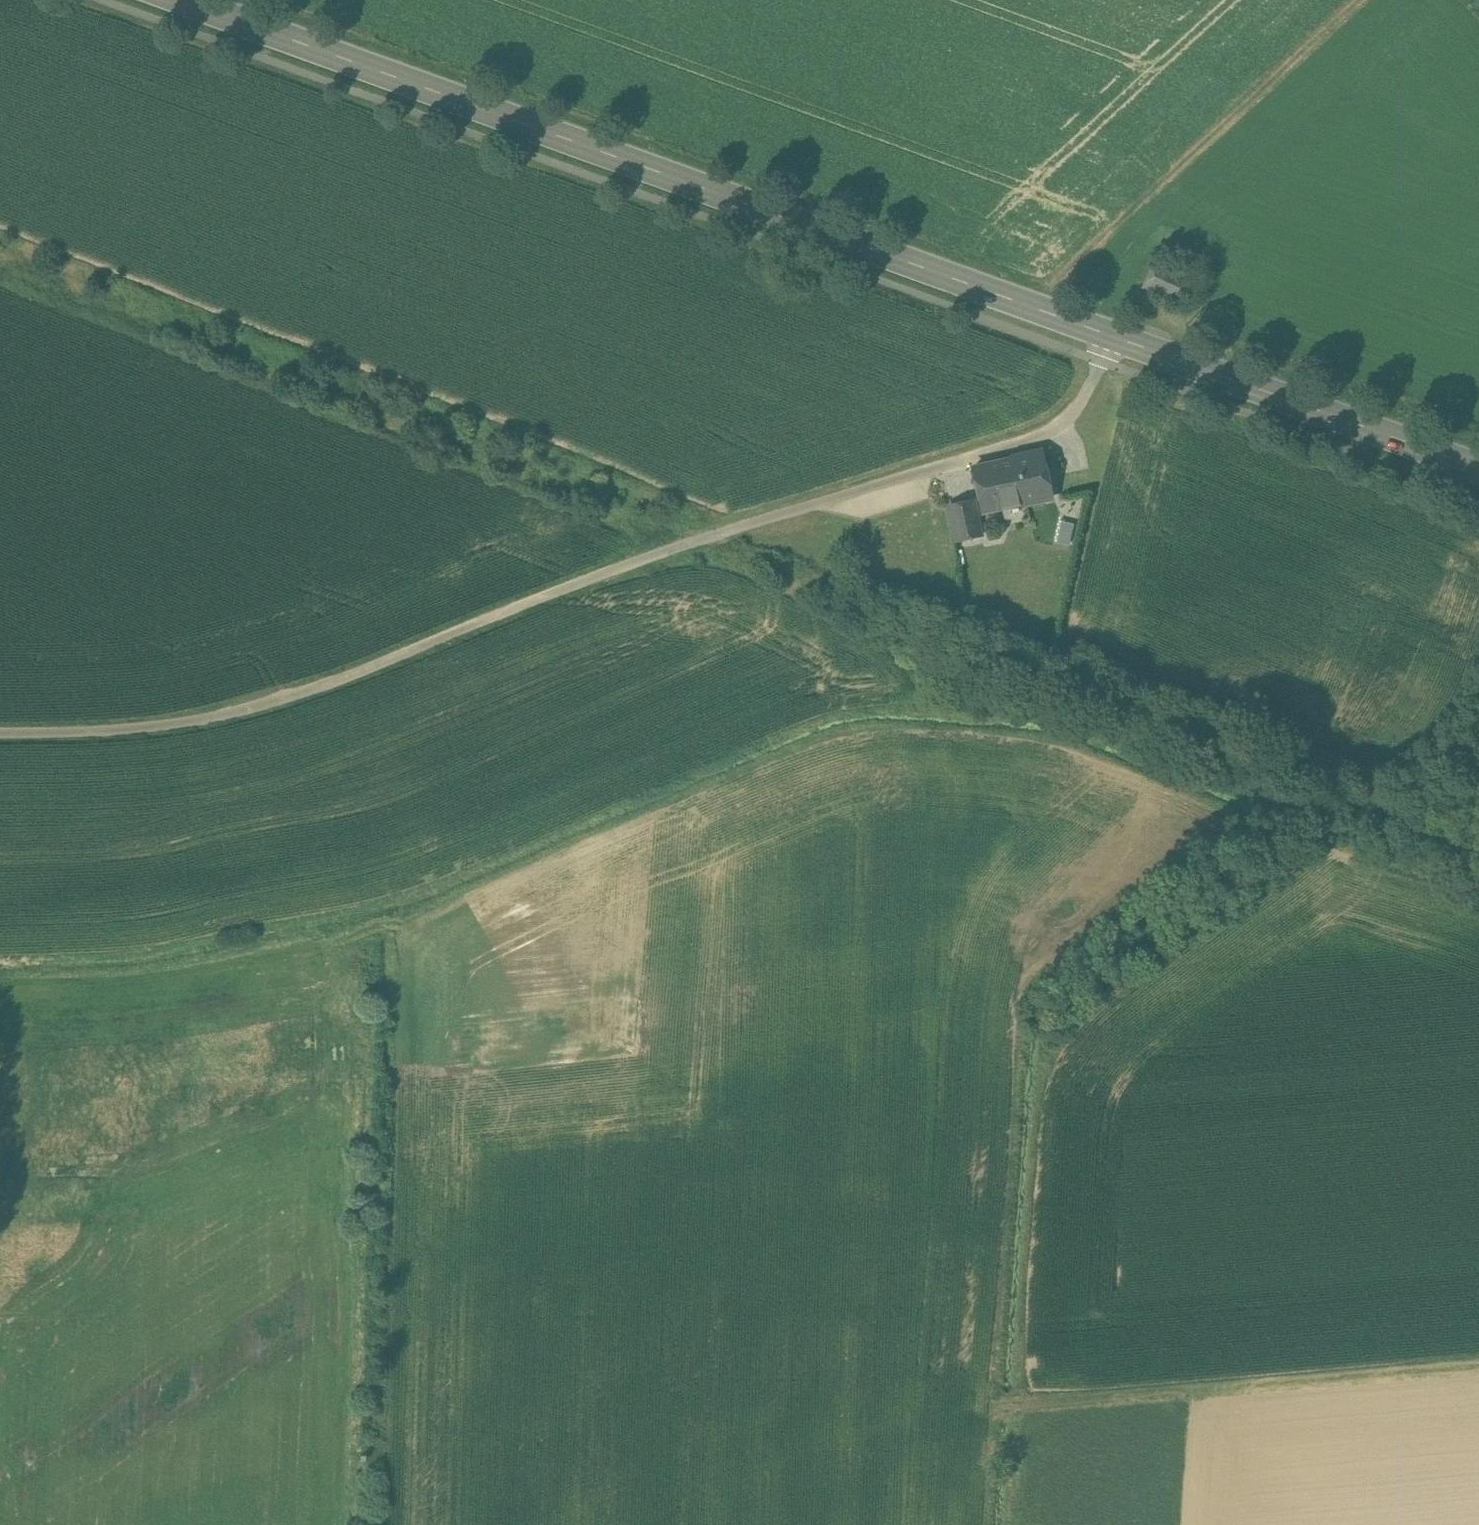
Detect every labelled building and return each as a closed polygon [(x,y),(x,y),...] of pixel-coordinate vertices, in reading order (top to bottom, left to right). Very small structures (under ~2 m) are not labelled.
[(1193,275),(1156,258),(1142,288),(1179,305),(1193,275)] [(1042,451),(1013,457),(1014,458),(974,467),(983,512),(1023,503),(1024,504),(1053,498),(1042,451)] [(974,500),(949,505),(957,541),(982,535),(974,500)] [(1074,525),(1060,522),(1056,544),(1069,547),(1074,525)]
